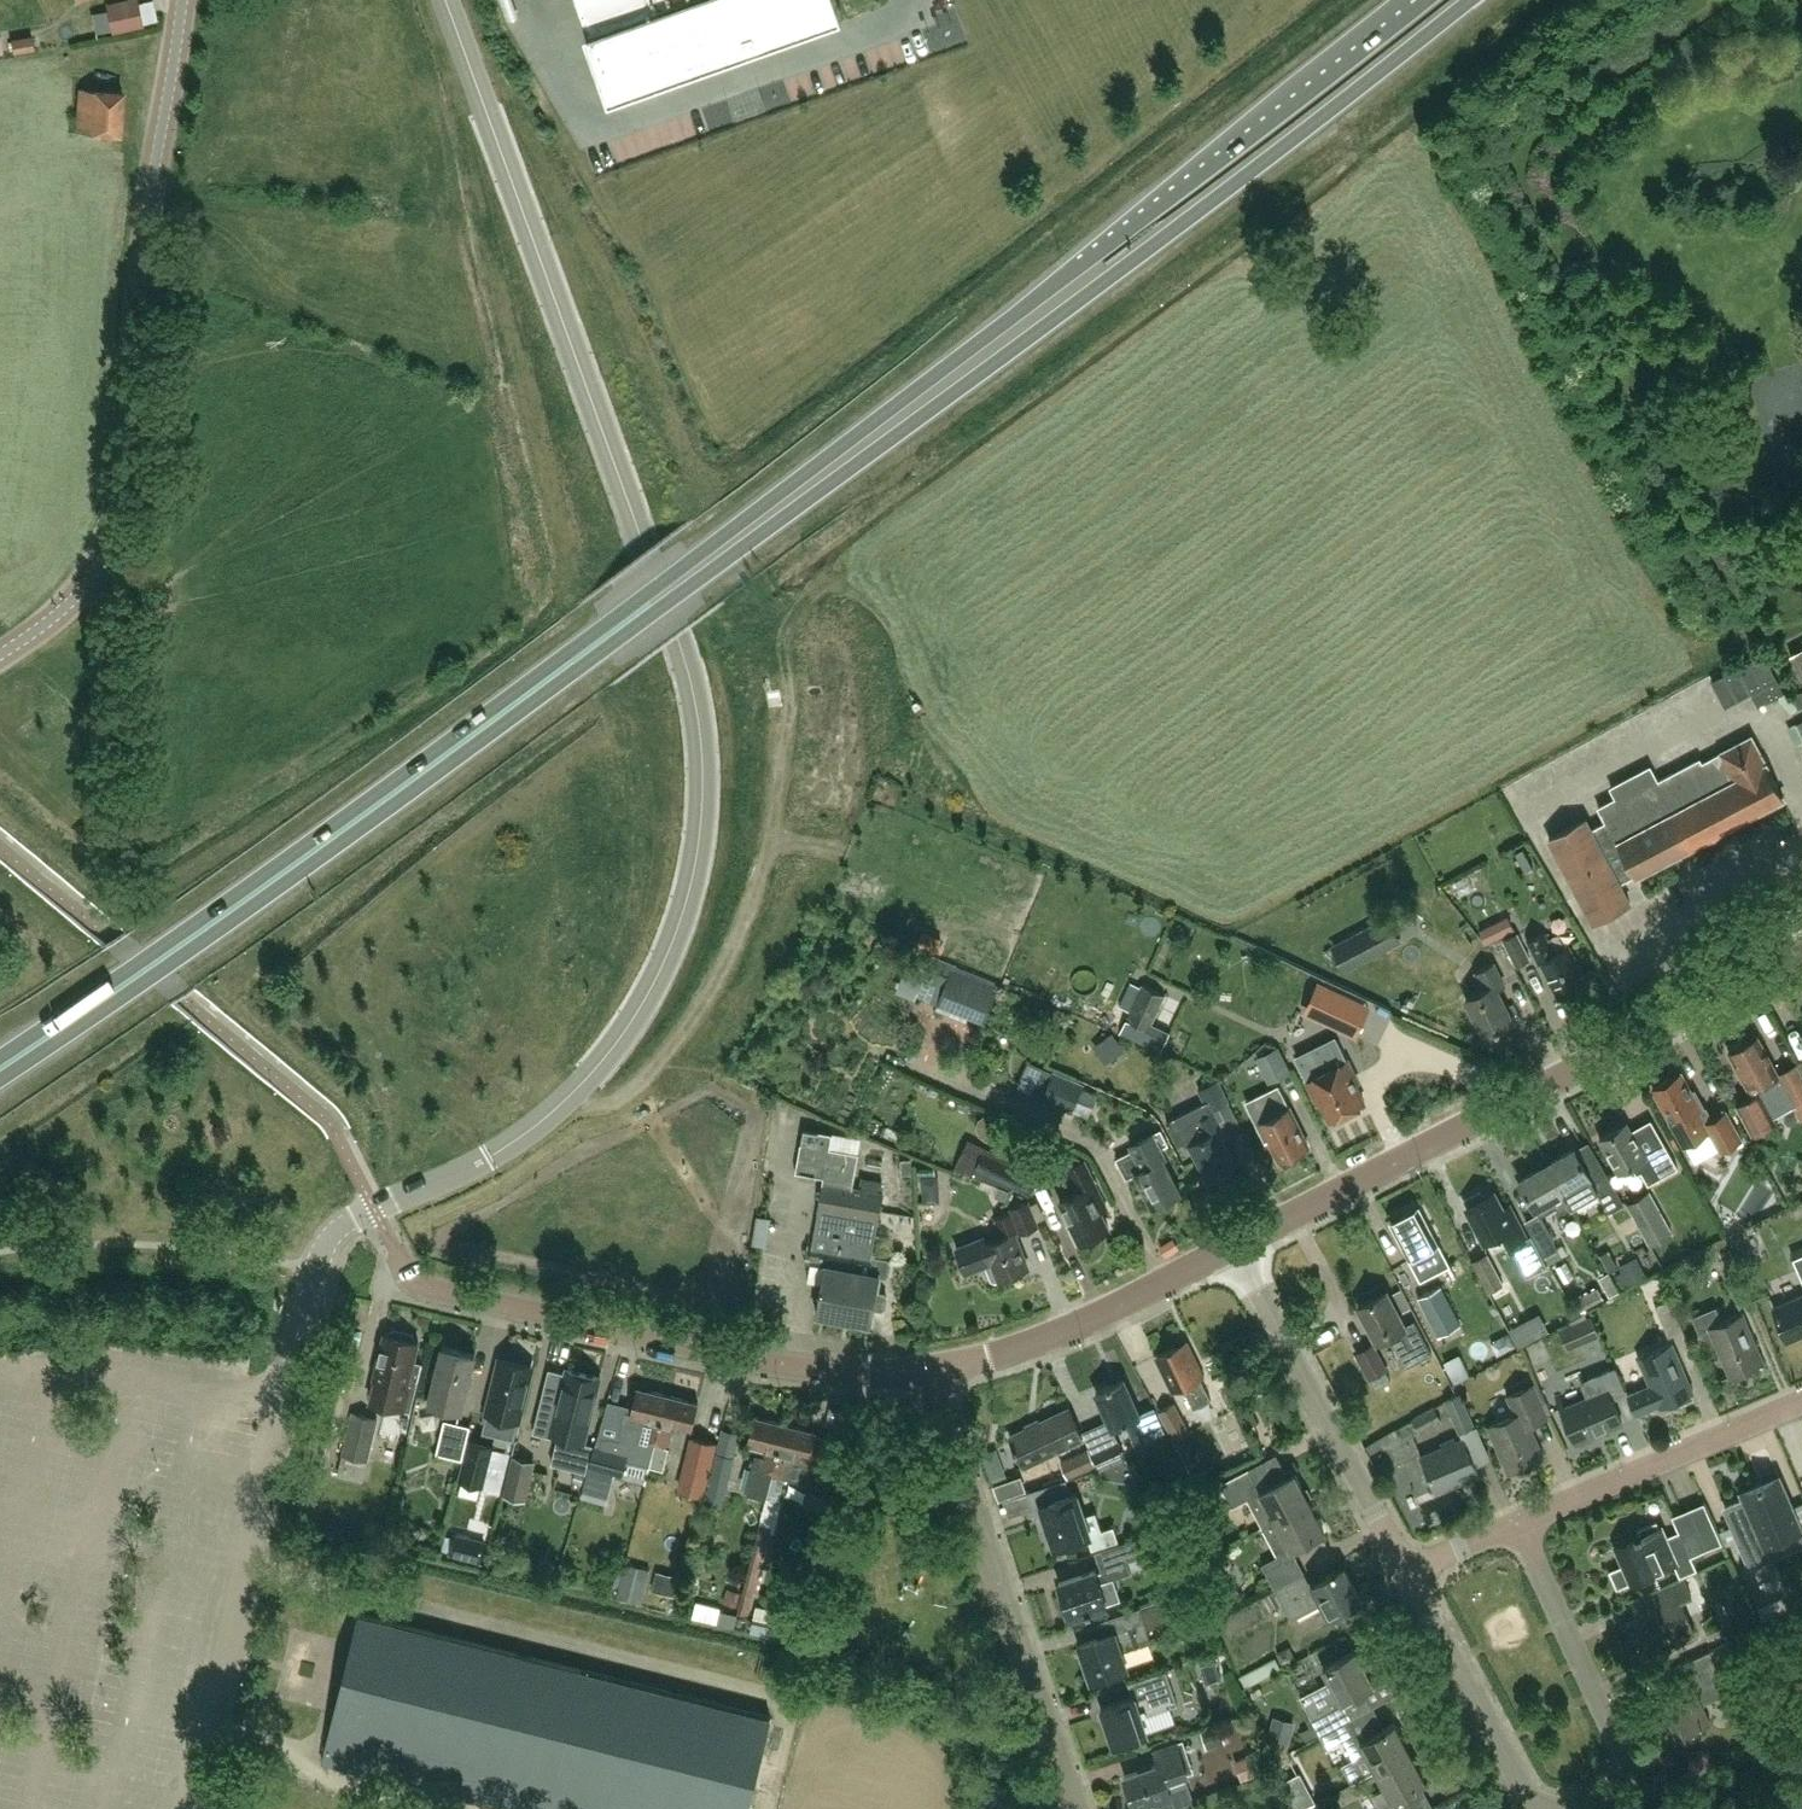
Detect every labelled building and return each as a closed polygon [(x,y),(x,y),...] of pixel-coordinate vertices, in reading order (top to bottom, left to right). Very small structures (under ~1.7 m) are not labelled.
[(589,27),(586,28),(610,95),(684,69),(682,63),(841,7),(838,0),(580,0),(589,27)] [(107,8),(112,32),(143,25),(138,2),(107,8)] [(14,38),(15,52),(39,52),(39,37),(14,38)] [(85,128),(123,126),(121,82),(83,84),(85,128)] [(1790,655),(1801,677),(1801,649),(1790,655)] [(1763,651),(1712,678),(1726,705),(1752,691),(1759,705),(1785,692),(1763,651)] [(1637,873),(1673,854),(1670,850),(1685,842),(1688,846),(1783,796),(1750,734),(1718,751),(1719,753),(1702,762),(1697,754),(1658,774),(1653,764),(1610,786),(1616,797),(1598,806),(1606,821),(1636,872),(1637,873)] [(1636,872),(1606,821),(1591,829),(1585,819),(1549,838),(1593,921),(1630,902),(1619,881),(1636,872)] [(1487,944),(1515,931),(1508,915),(1479,929),(1487,944)] [(1377,925),(1334,947),(1345,968),(1388,946),(1400,939),(1389,918),(1377,925)] [(1559,998),(1587,984),(1569,946),(1556,953),(1545,931),(1527,940),(1539,963),(1541,961),(1559,998)] [(1516,966),(1531,959),(1517,932),(1502,939),(1516,966)] [(1484,1035),(1513,1021),(1497,988),(1505,984),(1494,962),(1476,971),(1484,988),(1466,997),(1484,1035)] [(984,1020),(998,986),(953,968),(950,976),(939,1002),(937,1008),(965,1019),(968,1013),(984,1020)] [(1164,995),(1142,985),(1127,1017),(1149,1028),(1164,995)] [(1322,985),(1315,999),(1309,1012),(1334,1024),(1356,1034),(1369,1007),(1347,997),(1322,985)] [(1745,1043),(1741,1041),(1735,1044),(1734,1049),(1730,1051),(1754,1095),(1739,1103),(1755,1132),(1778,1120),(1775,1114),(1795,1102),(1796,1104),(1801,1101),(1801,1069),(1798,1062),(1780,1072),(1759,1035),(1745,1043)] [(1334,1038),(1296,1057),(1307,1080),(1318,1103),(1321,1101),(1330,1119),(1332,1119),(1336,1120),(1343,1116),(1345,1112),(1365,1102),(1352,1077),(1355,1076),(1347,1059),(1345,1060),(1336,1042),(1334,1038)] [(1268,1083),(1291,1071),(1279,1047),(1256,1058),(1268,1083)] [(1727,1111),(1711,1119),(1704,1106),(1705,1106),(1695,1087),(1691,1089),(1682,1072),(1653,1088),(1685,1146),(1710,1132),(1721,1152),(1743,1140),(1727,1111)] [(1082,1085),(1054,1073),(1043,1098),(1072,1111),(1082,1085)] [(1207,1178),(1209,1176),(1213,1180),(1232,1170),(1233,1165),(1235,1163),(1221,1136),(1225,1134),(1219,1121),(1224,1118),(1218,1106),(1228,1101),(1216,1079),(1198,1088),(1205,1102),(1167,1121),(1178,1144),(1187,1139),(1207,1178)] [(1295,1150),(1308,1144),(1289,1107),(1278,1085),(1246,1101),(1265,1140),(1269,1138),(1279,1159),(1282,1157),(1284,1160),(1297,1154),(1295,1150)] [(1650,1181),(1678,1166),(1664,1142),(1644,1153),(1628,1122),(1600,1137),(1618,1170),(1632,1163),(1637,1172),(1643,1169),(1650,1181)] [(872,1322),(875,1306),(882,1307),(885,1305),(887,1296),(884,1292),(878,1291),(881,1274),(885,1274),(889,1272),(891,1262),(888,1258),(870,1255),(876,1220),(877,1220),(883,1191),(853,1185),(859,1152),(830,1147),(833,1132),(803,1127),(796,1170),(825,1176),(809,1261),(825,1264),(816,1312),(872,1322)] [(1132,1149),(1116,1158),(1126,1178),(1135,1173),(1152,1206),(1180,1192),(1158,1149),(1161,1147),(1168,1144),(1160,1128),(1153,1132),(1130,1144),(1132,1149)] [(1576,1148),(1549,1163),(1573,1205),(1600,1189),(1610,1206),(1623,1198),(1608,1173),(1595,1181),(1576,1148)] [(1037,1176),(984,1151),(976,1169),(1029,1193),(1037,1176)] [(1085,1161),(1067,1169),(1078,1191),(1060,1200),(1081,1243),(1109,1229),(1100,1210),(1107,1207),(1085,1161)] [(1549,1163),(1521,1180),(1542,1215),(1558,1205),(1562,1212),(1573,1205),(1549,1163)] [(940,1176),(923,1177),(923,1202),(941,1201),(940,1176)] [(1650,1189),(1629,1201),(1654,1244),(1675,1231),(1650,1189)] [(1482,1190),(1466,1198),(1469,1204),(1468,1205),(1485,1240),(1505,1231),(1512,1245),(1512,1246),(1513,1248),(1527,1276),(1547,1266),(1531,1235),(1527,1237),(1511,1205),(1504,1208),(1495,1191),(1485,1197),(1482,1190)] [(1000,1278),(1028,1267),(1016,1234),(1039,1226),(1029,1200),(1010,1208),(1012,1211),(996,1217),(1003,1236),(987,1242),(985,1236),(957,1247),(966,1271),(986,1263),(992,1278),(996,1280),(1000,1278)] [(1391,1219),(1410,1256),(1421,1278),(1449,1263),(1437,1242),(1418,1205),(1391,1219)] [(1537,1214),(1524,1222),(1545,1256),(1558,1249),(1537,1214)] [(1503,1283),(1488,1253),(1473,1260),(1489,1290),(1503,1283)] [(1792,1257),(1801,1279),(1801,1253),(1792,1257)] [(784,1291),(783,1273),(770,1273),(771,1292),(784,1291)] [(1620,1275),(1610,1278),(1616,1300),(1627,1297),(1620,1275)] [(1441,1287),(1420,1298),(1438,1334),(1460,1323),(1441,1287)] [(1431,1352),(1414,1320),(1405,1324),(1387,1290),(1360,1304),(1378,1340),(1392,1333),(1408,1364),(1431,1352)] [(1773,1305),(1787,1338),(1801,1332),(1801,1292),(1773,1305)] [(1667,1336),(1681,1331),(1668,1300),(1654,1306),(1667,1336)] [(1729,1374),(1763,1359),(1741,1310),(1721,1319),(1715,1305),(1692,1315),(1699,1329),(1708,1325),(1729,1374)] [(1585,1331),(1588,1340),(1600,1335),(1591,1315),(1567,1326),(1571,1337),(1585,1331)] [(418,1341),(414,1340),(414,1339),(412,1334),(393,1330),(388,1332),(388,1334),(384,1333),(374,1377),(376,1378),(371,1401),(411,1411),(422,1362),(414,1360),(418,1341)] [(1194,1407),(1212,1398),(1202,1378),(1206,1376),(1199,1362),(1196,1363),(1185,1340),(1157,1354),(1176,1390),(1183,1387),(1194,1407)] [(1369,1379),(1388,1369),(1374,1342),(1354,1353),(1369,1379)] [(1692,1397),(1690,1391),(1692,1390),(1672,1342),(1637,1357),(1648,1384),(1627,1392),(1636,1413),(1657,1404),(1657,1405),(1675,1398),(1678,1403),(1692,1397)] [(462,1411),(475,1355),(442,1347),(430,1403),(462,1411)] [(514,1437),(519,1419),(532,1366),(501,1359),(488,1412),(484,1429),(514,1437)] [(1611,1394),(1624,1388),(1614,1365),(1580,1380),(1587,1396),(1560,1407),(1574,1440),(1622,1420),(1611,1394)] [(535,1433),(560,1439),(553,1464),(587,1472),(594,1446),(584,1443),(588,1429),(589,1429),(601,1379),(568,1371),(567,1374),(550,1370),(535,1433)] [(1393,1371),(1377,1378),(1383,1391),(1399,1384),(1393,1371)] [(1154,1404),(1139,1411),(1124,1378),(1097,1390),(1114,1426),(1126,1420),(1133,1434),(1146,1429),(1149,1435),(1155,1432),(1165,1428),(1154,1404)] [(1507,1395),(1516,1414),(1489,1426),(1510,1471),(1543,1455),(1529,1424),(1547,1416),(1533,1384),(1507,1395)] [(600,1431),(597,1443),(630,1451),(628,1459),(652,1465),(657,1445),(669,1395),(638,1387),(633,1408),(632,1411),(627,1410),(620,1436),(600,1431)] [(700,1402),(669,1395),(657,1445),(652,1465),(665,1469),(671,1447),(669,1446),(675,1423),(694,1428),(700,1402)] [(1458,1428),(1470,1423),(1460,1396),(1447,1401),(1458,1428)] [(1188,1428),(1172,1401),(1159,1408),(1174,1436),(1188,1428)] [(1434,1405),(1412,1417),(1421,1432),(1442,1420),(1434,1405)] [(1024,1465),(1084,1437),(1070,1407),(1010,1435),(1024,1465)] [(343,1453),(368,1459),(373,1439),(377,1418),(352,1413),(347,1434),(343,1453)] [(775,1473),(787,1423),(756,1416),(750,1441),(769,1445),(766,1456),(758,1454),(749,1491),(768,1496),(769,1496),(774,1474),(774,1473),(775,1473)] [(462,1457),(470,1424),(445,1419),(437,1451),(462,1457)] [(817,1431),(787,1423),(775,1473),(774,1473),(774,1474),(784,1477),(805,1482),(809,1489),(828,1494),(834,1467),(835,1467),(842,1442),(816,1435),(817,1431)] [(705,1495),(710,1476),(718,1443),(694,1437),(686,1470),(681,1489),(705,1495)] [(1138,1483),(1128,1459),(1119,1438),(1091,1450),(1101,1471),(1104,1477),(1138,1483)] [(1434,1489),(1477,1471),(1463,1438),(1420,1456),(1434,1489)] [(461,1476),(484,1482),(486,1482),(495,1445),(468,1439),(460,1476),(461,1476)] [(615,1475),(624,1477),(630,1451),(597,1443),(591,1468),(612,1474),(615,1475)] [(1096,1465),(1089,1448),(1060,1461),(1068,1478),(1096,1465)] [(737,1456),(720,1451),(708,1500),(724,1504),(737,1456)] [(533,1461),(514,1457),(508,1484),(505,1494),(524,1499),(527,1488),(533,1461)] [(370,1485),(373,1461),(349,1458),(346,1482),(370,1485)] [(591,1468),(584,1496),(605,1502),(612,1474),(591,1468)] [(1263,1527),(1311,1502),(1294,1471),(1260,1489),(1249,1468),(1220,1483),(1232,1506),(1248,1498),(1263,1527)] [(1793,1506),(1780,1475),(1752,1487),(1739,1492),(1742,1500),(1725,1507),(1733,1526),(1739,1540),(1739,1541),(1759,1533),(1768,1556),(1801,1542),(1801,1528),(1793,1506)] [(1056,1546),(1089,1535),(1093,1549),(1120,1540),(1115,1525),(1103,1529),(1097,1510),(1085,1514),(1077,1492),(1071,1494),(1066,1480),(1031,1492),(1039,1518),(1046,1516),(1056,1546)] [(1311,1502),(1263,1527),(1278,1555),(1263,1563),(1275,1587),(1305,1571),(1293,1548),(1326,1531),(1311,1502)] [(1672,1565),(1677,1576),(1678,1577),(1695,1570),(1690,1556),(1707,1549),(1692,1513),(1674,1520),(1678,1531),(1663,1537),(1659,1527),(1657,1528),(1655,1522),(1637,1530),(1639,1535),(1615,1545),(1623,1565),(1608,1571),(1615,1588),(1672,1565)] [(759,1533),(750,1569),(760,1571),(769,1535),(759,1533)] [(448,1555),(480,1563),(485,1542),(453,1534),(448,1555)] [(1134,1538),(1119,1543),(1095,1551),(1102,1571),(1095,1574),(1094,1571),(1057,1583),(1068,1616),(1105,1604),(1098,1583),(1129,1573),(1125,1561),(1140,1555),(1134,1538)] [(1305,1571),(1275,1587),(1292,1619),(1323,1603),(1330,1617),(1362,1600),(1345,1566),(1311,1583),(1305,1571)] [(1222,1608),(1240,1590),(1226,1576),(1208,1594),(1222,1608)] [(1679,1600),(1690,1595),(1683,1580),(1651,1595),(1657,1609),(1627,1623),(1643,1656),(1694,1632),(1679,1600)] [(743,1590),(738,1610),(749,1613),(754,1593),(743,1590)] [(1151,1628),(1170,1622),(1164,1603),(1145,1609),(1151,1628)] [(761,1607),(759,1619),(790,1626),(792,1614),(761,1607)] [(1122,1651),(1152,1640),(1141,1608),(1110,1618),(1114,1631),(1080,1643),(1093,1679),(1127,1667),(1122,1651)] [(770,1715),(584,1669),(359,1614),(329,1733),(325,1749),(322,1763),(509,1808),(747,1808),(770,1715)] [(1282,1666),(1297,1659),(1290,1644),(1275,1651),(1282,1666)] [(1709,1722),(1701,1704),(1727,1693),(1708,1649),(1680,1662),(1687,1678),(1657,1692),(1677,1736),(1709,1722)] [(1321,1734),(1351,1718),(1342,1701),(1374,1684),(1356,1650),(1324,1667),(1330,1680),(1301,1695),(1321,1734)] [(1129,1683),(1134,1697),(1101,1708),(1114,1745),(1147,1733),(1142,1717),(1177,1705),(1166,1671),(1129,1683)] [(1376,1770),(1410,1752),(1394,1722),(1362,1739),(1351,1718),(1321,1734),(1327,1746),(1344,1738),(1355,1758),(1367,1752),(1376,1770)] [(1205,1747),(1225,1741),(1220,1725),(1200,1732),(1205,1747)] [(1293,1733),(1271,1727),(1266,1742),(1272,1756),(1290,1748),(1293,1733)] [(1166,1779),(1193,1770),(1183,1740),(1157,1749),(1161,1762),(1124,1774),(1136,1808),(1172,1796),(1166,1779)] [(1376,1770),(1385,1786),(1372,1793),(1381,1808),(1399,1808),(1394,1799),(1426,1782),(1410,1752),(1376,1770)]
